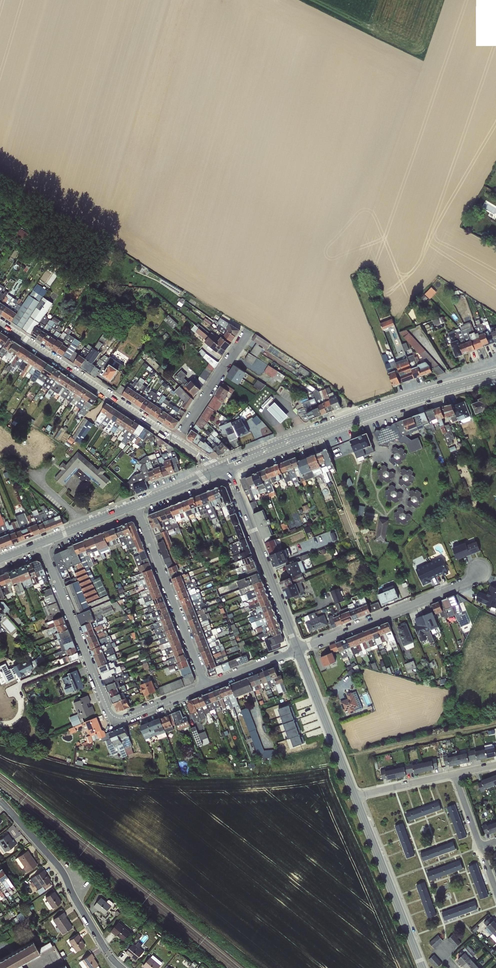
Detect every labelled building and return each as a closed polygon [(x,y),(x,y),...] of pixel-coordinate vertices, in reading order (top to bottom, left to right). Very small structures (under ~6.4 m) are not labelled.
[(431,298),(438,291),(432,286),(425,293),(431,298)] [(24,300),(12,322),(22,329),(43,297),(33,290),(24,300)] [(0,294),(0,306),(7,296),(8,293),(5,291),(3,294),(1,292),(0,294)] [(0,306),(0,314),(2,315),(11,299),(7,296),(0,306)] [(7,319),(17,300),(13,297),(11,299),(2,315),(7,319)] [(32,335),(45,316),(53,303),(43,297),(22,329),(32,335)] [(12,322),(24,300),(20,298),(17,300),(7,319),(12,322)] [(170,314),(165,319),(174,328),(179,323),(170,314)] [(45,316),(32,335),(37,339),(50,320),(45,316)] [(433,319),(435,325),(445,322),(443,316),(433,319)] [(42,342),(57,319),(55,317),(52,321),(50,320),(37,339),(42,342)] [(220,325),(236,336),(240,330),(221,318),(218,323),(220,325)] [(47,345),(60,325),(63,321),(61,319),(60,320),(57,319),(42,342),(47,345)] [(393,319),(381,321),(382,328),(394,325),(393,319)] [(448,334),(455,355),(489,344),(485,333),(467,339),(466,334),(474,331),(471,321),(460,325),(461,327),(456,329),(456,331),(448,334)] [(488,321),(482,323),(485,329),(490,327),(488,321)] [(231,344),(223,337),(222,337),(220,339),(212,332),(210,333),(198,323),(196,325),(226,351),(231,344)] [(60,325),(47,345),(52,349),(62,334),(60,332),(63,328),(60,325)] [(226,351),(196,325),(195,325),(192,329),(206,340),(205,342),(215,350),(214,352),(221,358),(226,351)] [(223,337),(231,344),(236,336),(220,325),(216,330),(224,336),(223,337)] [(58,352),(69,334),(72,331),(67,327),(62,334),(52,349),(58,352)] [(401,332),(426,361),(432,357),(407,327),(401,332)] [(256,342),(245,360),(253,364),(259,355),(260,356),(265,347),(268,349),(273,342),(256,333),(252,339),(256,342)] [(8,337),(4,334),(0,340),(0,350),(8,337)] [(69,334),(58,352),(63,356),(76,338),(69,334)] [(94,348),(80,367),(91,374),(100,359),(98,357),(100,352),(99,352),(108,338),(103,334),(99,341),(94,348)] [(13,341),(8,337),(0,350),(0,351),(5,354),(13,341)] [(76,338),(63,356),(69,360),(81,342),(76,338)] [(10,360),(20,345),(13,341),(5,354),(4,355),(10,360)] [(80,355),(74,363),(80,367),(94,348),(88,344),(86,348),(85,347),(80,355)] [(12,368),(24,348),(20,345),(10,360),(10,361),(10,362),(5,370),(8,372),(12,368)] [(19,366),(29,351),(24,348),(12,368),(14,369),(17,365),(19,366)] [(22,371),(33,354),(29,351),(19,366),(17,368),(22,371)] [(74,363),(80,355),(75,351),(69,360),(74,363)] [(181,370),(177,375),(196,394),(201,389),(218,362),(206,353),(203,357),(208,362),(198,378),(195,377),(189,383),(184,378),(187,375),(181,370)] [(28,372),(38,357),(33,354),(22,371),(20,375),(22,377),(26,371),(28,372)] [(103,367),(109,357),(104,355),(101,358),(100,359),(91,374),(96,377),(103,367)] [(109,357),(103,367),(107,369),(103,375),(112,381),(123,365),(110,356),(109,357)] [(32,375),(42,360),(38,357),(28,372),(32,375)] [(397,369),(402,381),(430,371),(427,361),(411,366),(408,357),(395,362),(394,360),(385,363),(388,372),(397,369)] [(37,378),(47,363),(42,360),(32,375),(29,379),(32,381),(35,377),(37,378)] [(42,386),(54,368),(47,363),(37,378),(35,381),(42,386)] [(238,384),(246,373),(234,364),(226,375),(238,384)] [(265,372),(283,381),(286,373),(268,365),(265,372)] [(299,370),(308,375),(310,371),(301,366),(299,370)] [(50,388),(60,372),(54,368),(42,386),(48,390),(50,388)] [(389,371),(389,384),(400,383),(400,373),(395,373),(395,371),(389,371)] [(52,396),(65,375),(60,372),(50,388),(52,390),(49,394),(52,396)] [(65,375),(52,396),(54,397),(57,393),(60,395),(71,379),(65,375)] [(196,396),(196,394),(177,375),(174,378),(181,385),(175,391),(171,390),(170,393),(175,395),(176,393),(185,401),(182,406),(187,409),(196,396)] [(254,384),(262,391),(267,385),(259,378),(254,384)] [(65,398),(76,382),(71,379),(60,395),(65,398)] [(116,391),(127,398),(137,383),(135,381),(133,384),(131,383),(127,389),(121,385),(116,391)] [(127,398),(132,401),(143,384),(139,381),(137,383),(127,398)] [(71,402),(81,386),(76,382),(65,398),(71,402)] [(132,401),(138,405),(147,393),(150,388),(143,384),(132,401)] [(75,405),(86,389),(81,386),(71,402),(75,405)] [(326,388),(334,410),(341,407),(337,396),(335,396),(333,392),(332,393),(329,387),(326,388)] [(334,410),(326,388),(319,391),(327,412),(334,410)] [(79,412),(92,393),(86,389),(75,405),(79,407),(74,414),(76,416),(79,412)] [(138,405),(145,410),(156,393),(152,390),(149,395),(147,393),(138,405)] [(327,412),(319,391),(315,393),(317,398),(315,398),(321,415),(327,412)] [(92,393),(79,412),(84,416),(97,396),(92,393)] [(145,410),(150,413),(158,400),(161,396),(156,393),(145,410)] [(309,400),(315,417),(321,415),(315,398),(313,393),(311,394),(312,399),(309,400)] [(150,413),(155,417),(165,399),(167,397),(163,395),(159,401),(158,400),(150,413)] [(490,408),(485,396),(478,399),(479,401),(472,404),(476,414),(490,408)] [(315,417),(309,400),(308,398),(306,398),(306,397),(298,400),(299,404),(296,405),(296,408),(298,410),(298,413),(304,422),(307,422),(310,419),(315,417)] [(155,417),(158,419),(169,403),(170,402),(165,399),(155,417)] [(274,401),(267,408),(280,422),(288,415),(274,401)] [(453,405),(458,418),(459,417),(462,422),(464,422),(470,420),(471,418),(465,401),(453,405)] [(101,424),(113,407),(107,403),(96,420),(101,424)] [(158,419),(164,423),(174,407),(169,403),(158,419)] [(443,406),(447,417),(451,424),(455,422),(455,421),(458,420),(458,418),(453,405),(452,404),(443,406)] [(164,423),(169,426),(180,409),(175,406),(174,407),(164,423)] [(182,406),(180,409),(169,426),(173,429),(175,428),(187,409),(182,406)] [(188,439),(193,442),(198,434),(201,429),(204,426),(207,423),(215,411),(207,406),(188,436),(188,439)] [(434,409),(438,421),(448,445),(453,443),(452,440),(455,439),(449,424),(445,425),(442,418),(447,417),(443,406),(434,409)] [(104,430),(118,410),(113,407),(101,424),(103,425),(99,433),(101,434),(104,430)] [(425,412),(430,425),(433,432),(436,431),(433,423),(438,421),(434,409),(425,412)] [(118,410),(104,430),(108,433),(114,425),(122,413),(118,410)] [(430,425),(425,412),(419,414),(424,427),(430,425)] [(118,428),(126,416),(122,413),(114,425),(118,428)] [(424,427),(419,414),(414,416),(419,429),(419,430),(425,428),(424,427)] [(122,431),(131,419),(126,416),(118,428),(115,432),(118,433),(120,430),(122,431)] [(403,420),(409,433),(419,429),(414,416),(403,420)] [(85,417),(74,437),(84,441),(94,422),(85,417)] [(238,436),(248,433),(242,418),(233,421),(238,436)] [(122,441),(135,422),(131,419),(122,431),(118,438),(122,441)] [(231,420),(219,425),(223,433),(227,432),(230,440),(238,437),(231,420)] [(409,433),(403,420),(396,423),(402,437),(406,436),(409,434),(409,433)] [(129,440),(140,425),(135,422),(122,441),(119,446),(125,452),(131,447),(128,444),(125,447),(129,440)] [(402,437),(396,423),(393,423),(391,426),(387,425),(385,428),(382,427),(380,430),(376,430),(374,432),(379,445),(383,446),(385,443),(388,443),(391,441),(394,441),(396,439),(399,439),(399,442),(401,443),(404,442),(406,444),(410,452),(422,447),(418,437),(412,440),(406,436),(402,437)] [(140,425),(129,440),(134,443),(144,428),(140,425)] [(144,428),(134,443),(132,445),(137,449),(141,445),(143,448),(147,445),(145,442),(154,434),(144,428)] [(205,433),(208,437),(225,453),(231,451),(218,437),(219,434),(215,430),(212,434),(208,430),(205,433)] [(368,433),(359,437),(364,449),(373,445),(368,433)] [(193,442),(198,445),(203,438),(200,435),(198,434),(193,442)] [(166,449),(176,472),(180,471),(177,464),(179,463),(173,447),(156,436),(156,438),(158,446),(164,444),(166,449)] [(219,455),(225,453),(208,437),(205,440),(215,451),(219,455)] [(365,452),(364,449),(359,437),(350,441),(357,455),(365,452)] [(205,440),(203,438),(198,445),(208,452),(211,453),(215,451),(205,440)] [(163,457),(169,475),(176,472),(166,449),(163,449),(162,448),(160,449),(163,457)] [(322,451),(328,468),(329,470),(335,468),(327,448),(324,449),(324,450),(322,451)] [(328,468),(322,451),(316,454),(327,482),(330,481),(325,470),(328,468)] [(62,470),(55,478),(63,486),(79,468),(102,489),(110,480),(103,474),(106,471),(101,467),(98,470),(78,452),(66,465),(63,463),(59,468),(62,470)] [(164,477),(157,459),(155,454),(148,456),(157,479),(164,477)] [(307,457),(315,477),(321,474),(325,483),(327,482),(316,454),(307,457)] [(157,479),(148,456),(139,461),(143,464),(141,470),(142,471),(146,482),(151,480),(152,481),(157,479)] [(169,475),(163,457),(157,459),(164,477),(169,475)] [(305,480),(298,461),(296,457),(290,459),(297,476),(300,475),(304,486),(307,484),(305,480)] [(315,477),(307,457),(298,461),(305,480),(315,477)] [(284,462),(291,480),(292,483),(298,480),(297,476),(290,459),(284,462)] [(279,464),(284,478),(286,483),(291,480),(284,462),(279,464)] [(272,467),(278,481),(284,478),(279,464),(272,467)] [(381,469),(379,469),(378,480),(392,481),(392,477),(396,477),(396,472),(388,471),(388,465),(382,465),(381,469)] [(265,469),(272,483),(278,481),(272,467),(265,469)] [(412,484),(411,480),(416,480),(416,475),(413,475),(413,468),(402,468),(402,478),(400,478),(400,485),(412,484)] [(259,471),(268,493),(270,496),(276,494),(272,483),(265,469),(259,471)] [(146,482),(142,471),(135,475),(126,485),(133,491),(136,490),(137,494),(149,489),(146,482)] [(252,474),(261,494),(265,492),(266,493),(268,493),(259,471),(252,474)] [(488,472),(484,481),(487,483),(492,474),(488,472)] [(246,477),(254,495),(257,494),(261,503),(264,502),(261,494),(252,474),(246,477)] [(254,495),(246,477),(240,479),(249,500),(255,498),(254,495)] [(389,489),(386,489),(386,501),(400,500),(400,497),(404,497),(404,491),(396,491),(396,484),(389,485),(389,489)] [(219,487),(224,501),(234,526),(240,524),(226,488),(222,486),(219,487)] [(213,490),(219,504),(224,501),(219,487),(213,490)] [(420,502),(424,502),(424,496),(422,496),(422,490),(411,489),(410,499),(408,499),(408,506),(420,507),(420,502)] [(207,492),(213,506),(219,504),(213,490),(207,492)] [(200,495),(209,516),(210,520),(214,519),(215,520),(219,519),(213,506),(207,492),(200,495)] [(194,497),(201,515),(202,518),(209,516),(200,495),(194,497)] [(188,500),(195,518),(201,515),(194,497),(188,500)] [(182,502),(190,520),(195,518),(188,500),(182,502)] [(263,539),(273,535),(268,525),(271,523),(270,519),(267,520),(263,510),(260,511),(256,500),(249,503),(263,539)] [(190,520),(182,502),(177,504),(184,522),(190,520)] [(170,507),(178,524),(184,522),(177,504),(170,507)] [(356,509),(359,509),(359,515),(365,515),(365,505),(356,504),(356,509)] [(43,511),(51,528),(57,525),(50,510),(48,511),(46,507),(43,505),(40,506),(43,511)] [(20,515),(29,536),(34,534),(26,516),(23,507),(20,508),(22,514),(20,515)] [(165,509),(173,529),(178,526),(178,524),(170,507),(165,509)] [(395,523),(408,523),(408,519),(413,519),(413,512),(404,512),(404,507),(398,507),(398,511),(395,511),(395,523)] [(50,510),(57,525),(68,521),(53,509),(50,510)] [(159,511),(167,530),(168,532),(171,531),(172,533),(175,532),(173,529),(165,509),(159,511)] [(39,515),(45,530),(51,528),(43,511),(38,513),(39,515)] [(167,530),(159,511),(149,515),(148,517),(155,535),(167,530)] [(0,514),(0,548),(12,543),(4,522),(0,514)] [(40,532),(33,516),(32,514),(26,516),(34,534),(40,532)] [(33,516),(40,532),(45,530),(39,515),(37,516),(36,514),(33,516)] [(16,520),(24,538),(29,536),(20,515),(15,517),(16,520)] [(386,542),(389,519),(379,518),(376,541),(386,542)] [(4,522),(12,543),(18,541),(11,522),(8,523),(7,520),(4,522)] [(11,522),(18,541),(24,538),(16,520),(11,522)] [(228,545),(231,553),(249,546),(240,524),(234,526),(240,540),(228,545)] [(155,535),(168,568),(180,563),(168,532),(167,530),(155,535)] [(133,557),(140,573),(152,569),(137,531),(131,534),(140,554),(133,557)] [(273,535),(263,539),(267,549),(277,545),(273,535)] [(456,559),(481,550),(478,540),(466,543),(466,542),(452,547),(456,559)] [(277,545),(267,549),(271,558),(273,558),(274,561),(286,556),(283,549),(279,551),(277,545)] [(252,555),(249,546),(231,553),(235,562),(238,561),(252,555)] [(289,577),(302,573),(306,571),(302,561),(310,558),(308,553),(300,556),(301,561),(298,562),(297,561),(285,566),(289,577)] [(255,562),(252,555),(238,561),(239,567),(255,562)] [(442,556),(415,568),(423,586),(432,582),(431,579),(448,571),(442,556)] [(35,560),(31,562),(40,586),(48,583),(39,561),(35,560)] [(188,560),(180,563),(168,568),(172,578),(178,576),(178,575),(184,572),(182,569),(184,568),(183,566),(187,565),(187,563),(189,563),(188,560)] [(34,588),(40,586),(31,562),(25,564),(31,582),(34,588)] [(256,566),(255,562),(239,567),(237,568),(239,573),(247,571),(256,566)] [(22,586),(31,582),(25,564),(15,568),(22,586)] [(259,572),(256,566),(247,571),(249,576),(259,572)] [(24,591),(22,586),(15,568),(7,571),(13,587),(16,594),(24,591)] [(154,575),(152,569),(140,573),(135,575),(137,581),(154,575)] [(11,588),(13,587),(7,571),(1,574),(9,593),(12,592),(11,588)] [(262,581),(259,572),(249,576),(238,581),(241,589),(262,581)] [(185,573),(178,576),(172,578),(174,584),(190,578),(188,574),(185,575),(185,573)] [(283,589),(301,583),(305,581),(302,573),(289,577),(280,581),(283,589)] [(9,593),(1,574),(0,574),(0,586),(2,591),(4,591),(6,594),(9,593)] [(137,581),(140,586),(156,580),(154,575),(137,581)] [(66,586),(82,626),(106,616),(119,611),(122,616),(127,614),(117,601),(112,604),(100,577),(66,586)] [(174,584),(176,589),(192,584),(190,578),(174,584)] [(158,585),(156,580),(140,586),(135,588),(137,592),(145,589),(145,590),(158,585)] [(223,595),(239,589),(236,581),(217,588),(218,591),(221,590),(223,595)] [(264,586),(262,581),(241,589),(241,591),(244,591),(246,594),(264,586)] [(301,583),(283,589),(287,599),(293,596),(296,599),(299,597),(300,593),(305,591),(301,583)] [(176,589),(178,594),(194,589),(192,584),(176,589)] [(160,591),(158,585),(145,590),(140,592),(141,595),(139,596),(140,599),(160,591)] [(495,607),(495,587),(490,585),(487,594),(478,591),(475,600),(495,607)] [(267,593),(264,586),(246,594),(249,600),(250,600),(267,593)] [(394,586),(377,594),(382,606),(400,597),(394,586)] [(47,615),(61,610),(51,587),(43,590),(47,599),(41,601),(47,615)] [(330,590),(335,603),(344,600),(339,587),(330,590)] [(196,593),(194,589),(178,594),(180,599),(196,593)] [(162,596),(160,591),(140,599),(141,602),(146,600),(147,602),(162,596)] [(199,592),(196,593),(180,599),(182,604),(202,597),(199,592)] [(269,598),(267,593),(250,600),(250,601),(248,602),(249,605),(269,598)] [(448,617),(456,614),(458,622),(462,621),(460,612),(462,612),(459,603),(462,602),(459,593),(442,598),(448,617)] [(164,601),(162,596),(147,602),(145,602),(147,606),(151,604),(151,606),(164,601)] [(335,625),(370,613),(365,596),(354,600),(355,602),(348,604),(349,607),(339,610),(340,614),(332,616),(335,625)] [(203,601),(202,597),(182,604),(184,610),(200,604),(200,602),(203,601)] [(271,603),(269,598),(249,605),(250,608),(255,607),(256,609),(271,603)] [(166,606),(164,601),(151,606),(152,607),(149,609),(150,611),(153,609),(153,611),(166,606)] [(374,611),(381,608),(378,601),(371,604),(374,611)] [(432,603),(434,613),(443,611),(440,601),(432,603)] [(205,602),(200,604),(184,610),(186,615),(202,609),(201,607),(206,605),(205,602)] [(273,609),(271,603),(256,609),(258,614),(273,609)] [(169,612),(166,606),(153,611),(146,614),(148,620),(152,618),(169,612)] [(186,615),(189,621),(206,614),(206,612),(207,611),(206,607),(202,609),(186,615)] [(275,614),(273,609),(258,614),(250,617),(252,622),(255,621),(275,614)] [(306,621),(310,632),(329,624),(325,613),(317,616),(316,611),(306,615),(308,620),(306,621)] [(430,629),(438,627),(432,611),(414,617),(416,624),(415,625),(420,641),(429,638),(429,640),(433,638),(430,629)] [(171,617),(169,612),(152,618),(154,623),(171,617)] [(208,613),(206,614),(189,621),(191,626),(208,619),(210,618),(208,613)] [(277,620),(275,614),(255,621),(258,627),(277,620)] [(61,662),(76,657),(62,615),(47,620),(50,627),(47,628),(49,634),(56,632),(62,649),(67,647),(69,653),(60,657),(61,662)] [(82,628),(84,631),(106,623),(108,622),(106,616),(82,626),(82,628)] [(173,622),(171,617),(154,623),(147,626),(148,629),(157,625),(158,628),(173,622)] [(210,624),(208,619),(191,626),(193,631),(209,625),(210,624)] [(280,627),(277,620),(258,627),(256,629),(257,632),(262,630),(264,633),(280,627)] [(175,627),(173,622),(158,628),(156,629),(158,634),(175,627)] [(382,624),(389,640),(391,647),(395,646),(395,645),(392,639),(395,638),(388,622),(382,624)] [(84,631),(87,638),(96,634),(95,632),(103,629),(104,627),(106,625),(106,624),(106,623),(84,631)] [(414,642),(407,623),(397,627),(399,632),(398,633),(404,646),(414,642)] [(376,627),(382,642),(389,640),(382,624),(376,627)] [(212,630),(209,625),(193,631),(195,636),(212,630)] [(177,633),(175,627),(158,634),(157,634),(159,639),(177,633)] [(264,637),(265,639),(280,634),(282,633),(280,627),(264,633),(258,635),(259,639),(264,637)] [(382,642),(376,627),(370,629),(377,645),(382,642)] [(195,636),(197,641),(214,634),(218,633),(216,628),(212,630),(195,636)] [(377,645),(370,629),(365,631),(371,647),(377,645)] [(87,638),(89,644),(109,636),(106,630),(96,634),(87,638)] [(371,647),(365,631),(359,634),(366,652),(372,649),(371,647)] [(179,638),(177,633),(159,639),(161,645),(163,644),(179,638)] [(217,640),(214,634),(197,641),(199,647),(217,640)] [(284,641),(280,634),(265,639),(269,651),(281,647),(279,643),(284,641)] [(366,652),(359,634),(353,636),(360,651),(362,656),(364,655),(364,654),(367,653),(366,652)] [(89,644),(91,650),(111,642),(110,639),(109,636),(89,644)] [(360,651),(353,636),(348,638),(354,654),(360,651)] [(181,644),(179,638),(163,644),(165,649),(181,644)] [(354,654),(348,638),(341,641),(348,656),(354,654)] [(219,639),(217,640),(199,647),(201,652),(221,644),(219,639)] [(332,653),(339,650),(342,658),(348,656),(341,641),(329,646),(332,653)] [(91,650),(94,656),(111,649),(113,648),(111,642),(91,650)] [(222,643),(221,644),(201,652),(203,658),(225,650),(222,643)] [(165,649),(167,654),(183,649),(181,644),(165,649)] [(94,656),(96,661),(115,654),(114,650),(112,650),(111,649),(94,656)] [(185,654),(183,649),(167,654),(169,660),(185,654)] [(203,658),(205,664),(227,655),(225,650),(203,658)] [(242,656),(235,659),(238,665),(249,661),(246,653),(242,655),(242,656)] [(332,653),(321,657),(324,666),(336,662),(332,653)] [(96,661),(99,667),(111,662),(118,659),(115,654),(96,661)] [(187,660),(185,654),(169,660),(163,662),(164,665),(169,663),(170,666),(187,660)] [(28,658),(15,664),(20,675),(34,668),(33,665),(45,660),(43,655),(29,661),(28,658)] [(229,661),(227,655),(205,664),(208,669),(215,667),(221,664),(229,661)] [(231,668),(238,665),(235,659),(229,661),(231,668)] [(408,670),(417,667),(414,659),(405,663),(408,670)] [(189,666),(187,660),(170,666),(168,667),(171,673),(180,669),(189,666)] [(224,671),(231,668),(229,661),(221,664),(224,671)] [(99,667),(101,674),(116,667),(114,662),(112,663),(111,662),(99,667)] [(217,673),(224,671),(221,664),(215,667),(217,673)] [(101,674),(104,680),(122,671),(120,665),(116,667),(101,674)] [(195,680),(189,666),(180,669),(183,678),(158,688),(161,696),(194,683),(195,680)] [(211,676),(217,673),(215,667),(208,669),(211,676)] [(274,667),(269,669),(275,686),(278,694),(287,690),(285,687),(286,686),(281,674),(278,674),(274,667)] [(66,693),(84,688),(79,669),(68,672),(71,684),(64,686),(66,693)] [(269,669),(264,671),(270,688),(275,686),(269,669)] [(126,670),(122,671),(104,680),(106,686),(118,681),(123,679),(124,681),(128,680),(127,678),(129,676),(126,670)] [(264,671),(259,673),(265,689),(266,692),(271,690),(270,688),(264,671)] [(259,673),(254,675),(260,693),(264,692),(263,690),(265,689),(259,673)] [(257,695),(260,693),(254,675),(248,677),(253,691),(255,691),(257,695)] [(236,698),(253,691),(248,677),(231,684),(236,698)] [(152,679),(140,683),(144,695),(156,690),(152,679)] [(121,687),(118,681),(106,686),(109,691),(121,687)] [(231,684),(225,687),(233,707),(238,704),(236,698),(231,684)] [(124,685),(121,687),(109,691),(111,697),(124,692),(127,691),(124,685)] [(225,687),(219,689),(226,707),(227,709),(227,710),(233,707),(225,687)] [(219,689),(214,691),(220,707),(221,707),(222,709),(226,707),(219,689)] [(349,710),(350,713),(363,708),(357,690),(346,693),(348,698),(341,700),(344,711),(349,710)] [(214,691),(209,694),(214,709),(215,712),(221,710),(220,707),(214,691)] [(114,703),(126,698),(124,692),(111,697),(114,703)] [(209,694),(203,696),(209,711),(214,709),(209,694)] [(80,718),(96,712),(94,705),(89,706),(88,703),(92,702),(89,695),(74,700),(80,718)] [(203,696),(198,698),(205,715),(210,712),(209,711),(203,696)] [(130,707),(126,698),(114,703),(117,712),(130,707)] [(198,698),(193,700),(201,720),(206,718),(205,715),(198,698)] [(193,721),(201,720),(193,700),(188,702),(189,703),(186,704),(193,721)] [(289,705),(279,708),(288,738),(291,737),(294,746),(305,742),(303,736),(302,736),(297,721),(294,722),(289,705)] [(246,707),(241,709),(258,753),(261,753),(261,757),(267,757),(275,754),(273,748),(265,748),(262,740),(262,735),(266,747),(273,744),(273,741),(268,728),(268,729),(265,722),(261,722),(260,720),(260,737),(257,729),(249,707),(246,707)] [(171,714),(175,725),(178,730),(190,725),(186,716),(183,717),(180,710),(171,714)] [(73,726),(82,723),(79,713),(70,716),(73,726)] [(160,718),(165,729),(175,725),(171,714),(160,718)] [(88,743),(101,738),(106,734),(105,731),(102,729),(97,717),(85,722),(84,723),(89,737),(85,738),(88,743)] [(165,729),(160,718),(151,722),(155,736),(156,735),(158,739),(167,736),(165,729)] [(155,736),(151,722),(140,726),(145,740),(155,736)] [(198,746),(210,742),(206,730),(200,732),(197,725),(192,727),(198,746)] [(124,726),(118,729),(127,755),(127,756),(133,753),(132,745),(132,744),(124,726)] [(124,756),(127,755),(118,729),(106,734),(101,738),(103,741),(107,741),(106,742),(108,746),(107,746),(110,754),(113,752),(114,754),(114,755),(118,754),(123,754),(124,756)] [(485,749),(487,758),(495,756),(495,745),(494,745),(494,747),(485,749)] [(477,760),(487,758),(485,749),(475,751),(475,749),(471,750),(473,759),(477,758),(477,760)] [(469,760),(473,759),(471,750),(466,751),(466,753),(457,755),(459,764),(469,762),(469,760)] [(449,766),(459,764),(457,755),(448,757),(448,755),(443,756),(445,766),(449,765),(449,766)] [(431,761),(422,763),(424,772),(434,770),(434,768),(438,767),(436,758),(431,759),(431,761)] [(414,774),(424,772),(422,763),(413,765),(412,763),(408,764),(410,773),(414,772),(414,774)] [(406,774),(410,773),(408,764),(403,765),(404,767),(394,769),(396,778),(406,776),(406,774)] [(387,780),(396,778),(394,769),(385,771),(385,772),(381,773),(382,779),(386,778),(387,780)] [(485,789),(494,786),(491,777),(481,780),(482,782),(478,783),(481,792),(486,791),(485,789)] [(428,805),(430,813),(442,809),(439,801),(428,805)] [(447,807),(451,818),(459,815),(455,804),(447,807)] [(417,809),(419,817),(430,813),(428,805),(417,809)] [(419,817),(417,809),(406,813),(409,821),(419,817)] [(451,818),(455,829),(463,826),(459,815),(451,818)] [(495,832),(495,822),(487,825),(487,824),(482,825),(485,834),(489,833),(490,834),(495,832)] [(395,826),(398,835),(406,832),(403,823),(395,826)] [(467,837),(463,826),(455,829),(459,840),(467,837)] [(410,842),(406,832),(398,835),(402,846),(410,842)] [(8,834),(0,839),(0,851),(2,854),(17,844),(13,839),(12,839),(8,834)] [(415,856),(410,842),(402,846),(407,859),(415,856)] [(453,842),(444,845),(446,853),(456,849),(453,842)] [(434,857),(446,853),(444,845),(431,849),(434,857)] [(423,861),(434,857),(431,849),(420,853),(423,861)] [(37,865),(28,850),(15,859),(22,868),(23,867),(26,872),(37,865)] [(460,860),(451,864),(453,872),(463,869),(460,860)] [(441,877),(453,872),(451,864),(437,869),(441,877)] [(468,866),(472,876),(480,874),(477,864),(468,866)] [(5,886),(8,891),(11,888),(11,887),(13,885),(2,868),(0,869),(0,879),(5,886)] [(430,881),(441,877),(437,869),(427,872),(430,881)] [(35,886),(37,889),(50,881),(43,870),(30,879),(32,881),(30,883),(33,888),(35,886)] [(472,876),(476,887),(484,885),(480,874),(472,876)] [(421,899),(429,896),(424,882),(416,885),(421,899)] [(488,896),(484,885),(476,887),(480,899),(488,896)] [(61,902),(54,891),(45,897),(53,908),(61,902)] [(425,909),(433,906),(429,896),(421,899),(425,909)] [(101,897),(94,907),(100,911),(105,914),(112,906),(101,897)] [(464,905),(466,913),(478,909),(475,901),(464,905)] [(466,913),(464,905),(451,909),(455,917),(466,913)] [(433,906),(425,909),(428,918),(436,915),(433,906)] [(455,917),(451,909),(442,913),(445,921),(455,917)] [(66,916),(64,912),(53,919),(63,934),(73,927),(65,916),(66,916)] [(495,931),(495,923),(491,917),(484,923),(493,933),(495,931)] [(119,922),(111,932),(116,936),(117,935),(123,940),(131,932),(119,922)] [(455,947),(462,942),(455,933),(448,937),(455,947)] [(81,938),(78,934),(69,940),(76,951),(85,945),(80,938),(81,938)] [(438,934),(429,942),(435,948),(444,940),(438,934)] [(24,967),(22,964),(39,954),(40,956),(55,947),(53,944),(50,945),(49,943),(38,948),(33,941),(0,959),(0,967),(22,967),(24,967)] [(135,962),(144,952),(139,947),(139,948),(133,944),(126,953),(131,957),(130,958),(135,962)] [(461,964),(471,958),(473,956),(465,947),(458,954),(461,957),(457,960),(461,964)] [(91,953),(82,960),(87,967),(94,967),(98,965),(94,957),(91,953)] [(436,967),(442,961),(435,953),(429,959),(436,967)] [(142,967),(144,967),(159,967),(161,966),(150,957),(142,967)] [(475,963),(471,958),(461,964),(465,967),(468,967),(475,963)]
